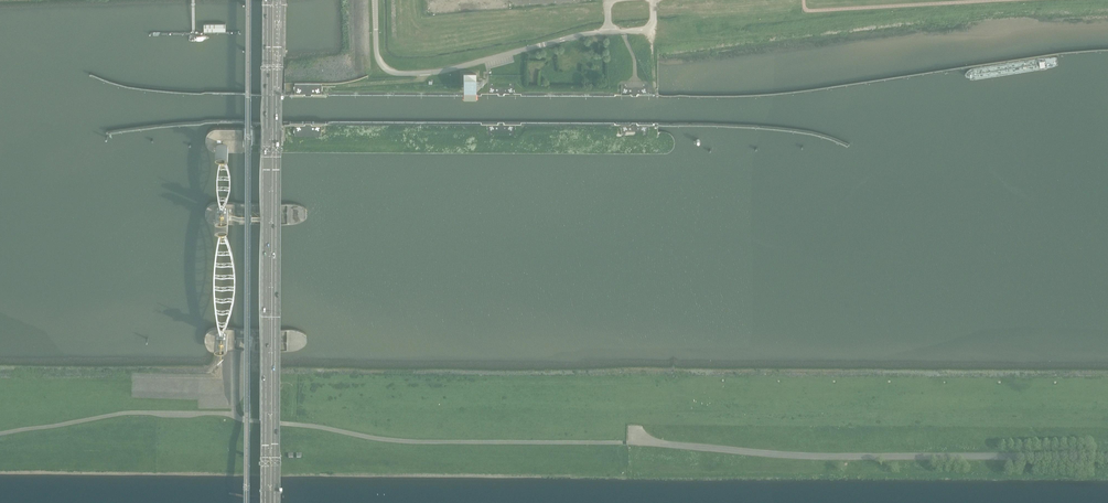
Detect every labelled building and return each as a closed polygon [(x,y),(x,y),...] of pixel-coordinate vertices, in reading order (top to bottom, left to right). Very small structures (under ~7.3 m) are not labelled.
[(226,23),(204,23),(204,31),(227,31),(226,23)] [(476,74),(464,74),(464,88),(464,93),(476,93),(476,74)]
